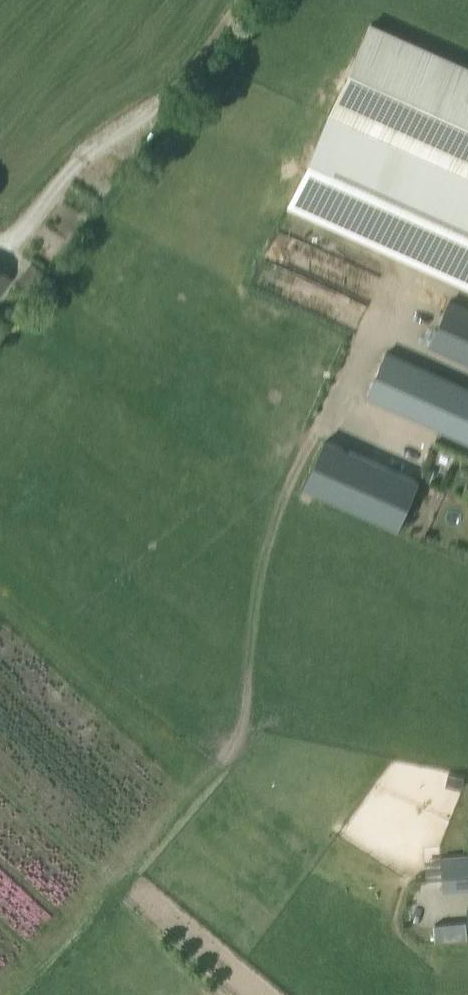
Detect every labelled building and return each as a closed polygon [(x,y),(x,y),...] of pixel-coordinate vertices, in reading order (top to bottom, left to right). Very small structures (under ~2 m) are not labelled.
[(331,115),(359,128),(467,178),(467,67),(420,45),(373,24),(331,115)] [(286,202),(467,284),(467,178),(359,128),(331,115),(327,113),(286,202)] [(10,279),(0,272),(0,293),(10,279)] [(428,347),(467,365),(467,309),(449,301),(428,347)] [(366,397),(467,442),(467,390),(386,352),(366,397)] [(326,440),(305,488),(396,528),(417,481),(326,440)] [(429,480),(434,469),(425,466),(420,476),(429,480)] [(437,858),(440,891),(467,889),(467,855),(437,858)]
